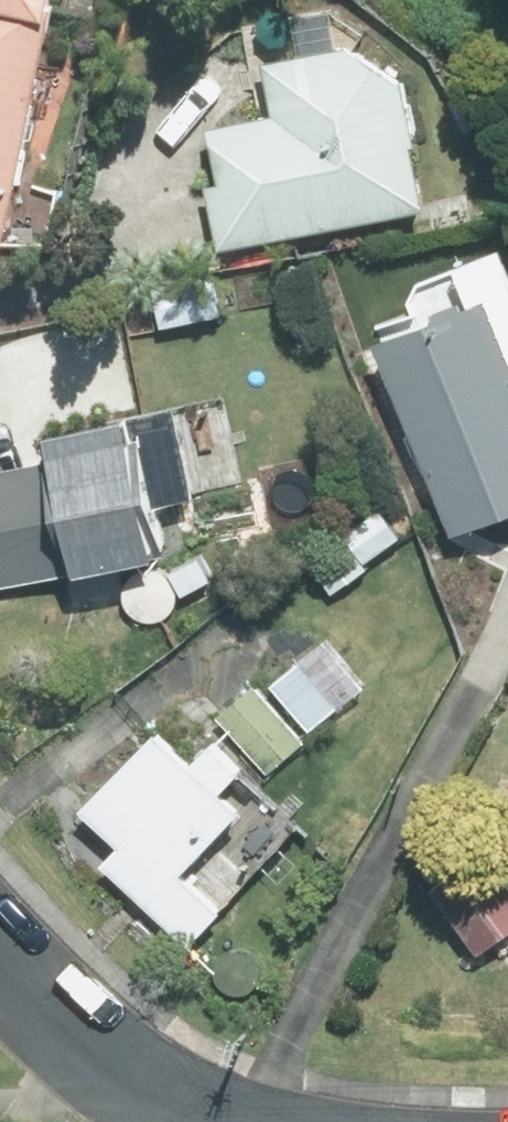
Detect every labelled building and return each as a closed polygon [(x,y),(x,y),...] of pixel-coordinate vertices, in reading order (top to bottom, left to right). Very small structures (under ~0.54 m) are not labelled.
[(36,31),(38,21),(42,0),(0,0),(0,24),(36,31)] [(42,22),(38,21),(36,31),(0,24),(0,234),(42,22)] [(268,123),(188,139),(212,259),(419,217),(394,91),(338,54),(259,70),(268,123)] [(298,264),(227,284),(237,316),(307,296),(298,264)] [(207,281),(147,295),(156,334),(216,322),(207,281)] [(364,354),(442,542),(507,514),(507,416),(498,391),(506,388),(473,309),(364,354)] [(131,515),(183,506),(167,424),(37,448),(63,587),(142,572),(131,515)] [(372,516),(340,542),(362,570),(395,546),(372,516)] [(191,560),(160,576),(176,604),(206,588),(191,560)] [(213,719),(263,778),(299,748),(276,721),(311,693),(284,660),(213,719)] [(111,859),(96,875),(180,951),(218,911),(180,876),(230,822),(210,805),(229,783),(201,756),(178,780),(142,747),(72,822),(111,859)] [(424,899),(472,963),(507,936),(507,891),(481,856),(424,899)]
